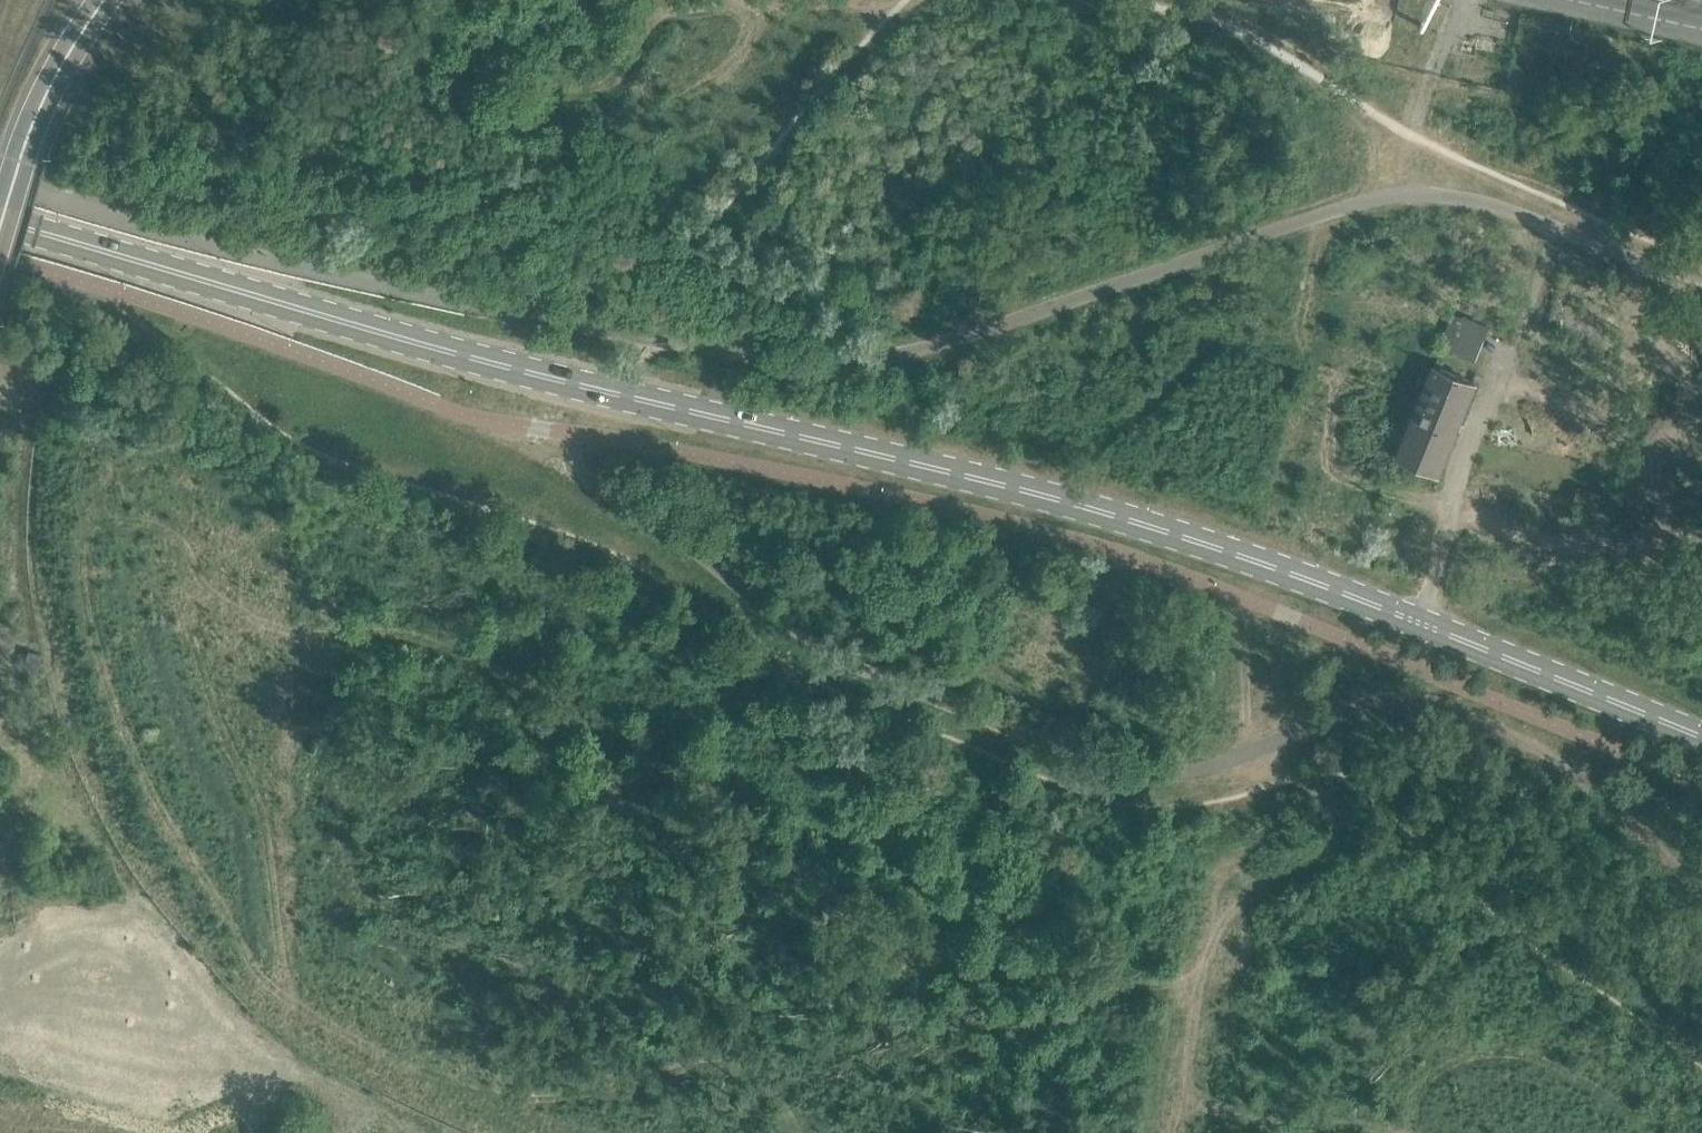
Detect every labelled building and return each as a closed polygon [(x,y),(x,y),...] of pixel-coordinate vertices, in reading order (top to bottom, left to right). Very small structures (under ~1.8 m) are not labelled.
[(1463,318),(1453,313),(1440,342),(1451,346),(1450,349),(1473,358),(1487,325),(1464,315),(1463,318)] [(1474,382),(1434,365),(1397,456),(1437,472),(1474,382)] [(23,669),(36,672),(40,654),(27,651),(23,669)]
